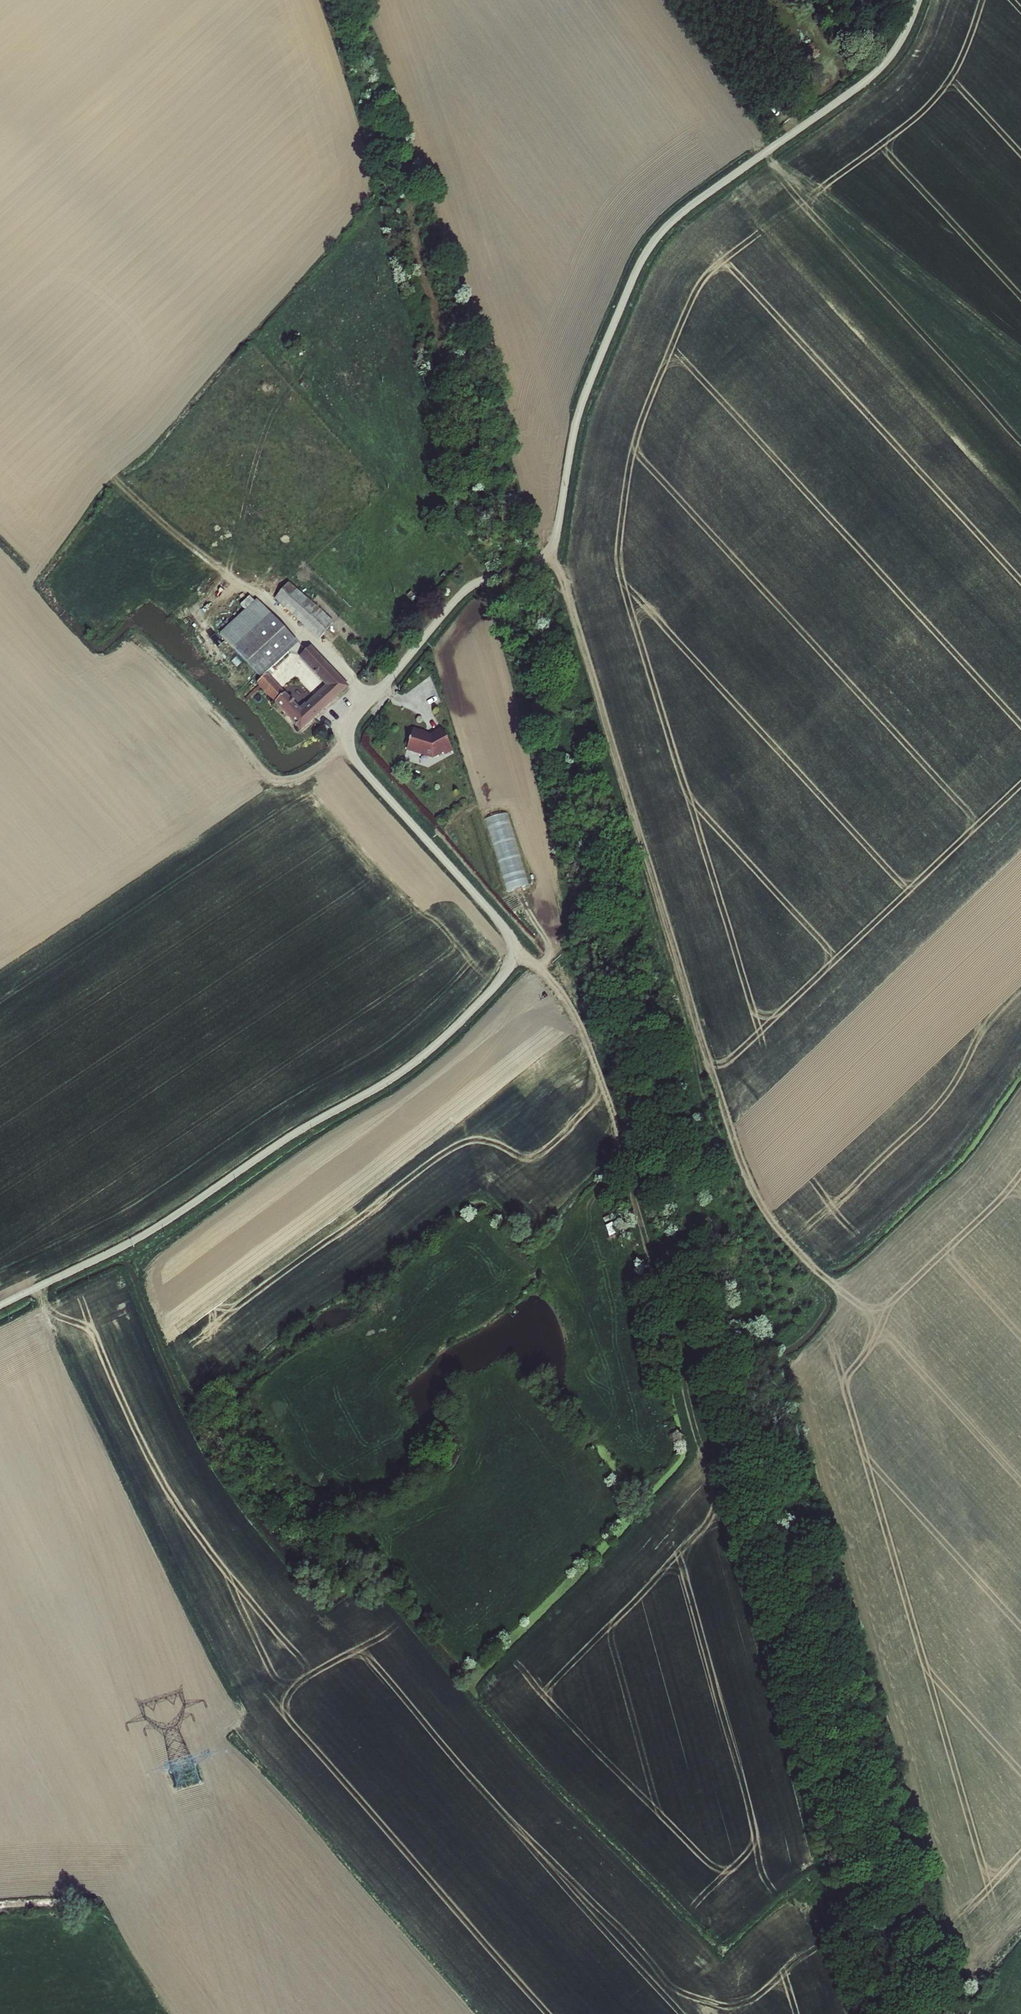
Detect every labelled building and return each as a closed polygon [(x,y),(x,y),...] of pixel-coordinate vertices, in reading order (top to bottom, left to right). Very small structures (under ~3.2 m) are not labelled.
[(289,584),(275,600),(319,641),(334,624),(289,584)] [(226,648),(262,615),(249,600),(213,634),(226,648)] [(226,648),(258,682),(266,675),(293,649),(262,615),(226,648)] [(254,686),(299,735),(348,690),(311,649),(299,661),(327,691),(303,714),(266,675),(258,682),(254,686)] [(417,762),(451,747),(443,728),(427,735),(423,727),(405,735),(417,762)]
